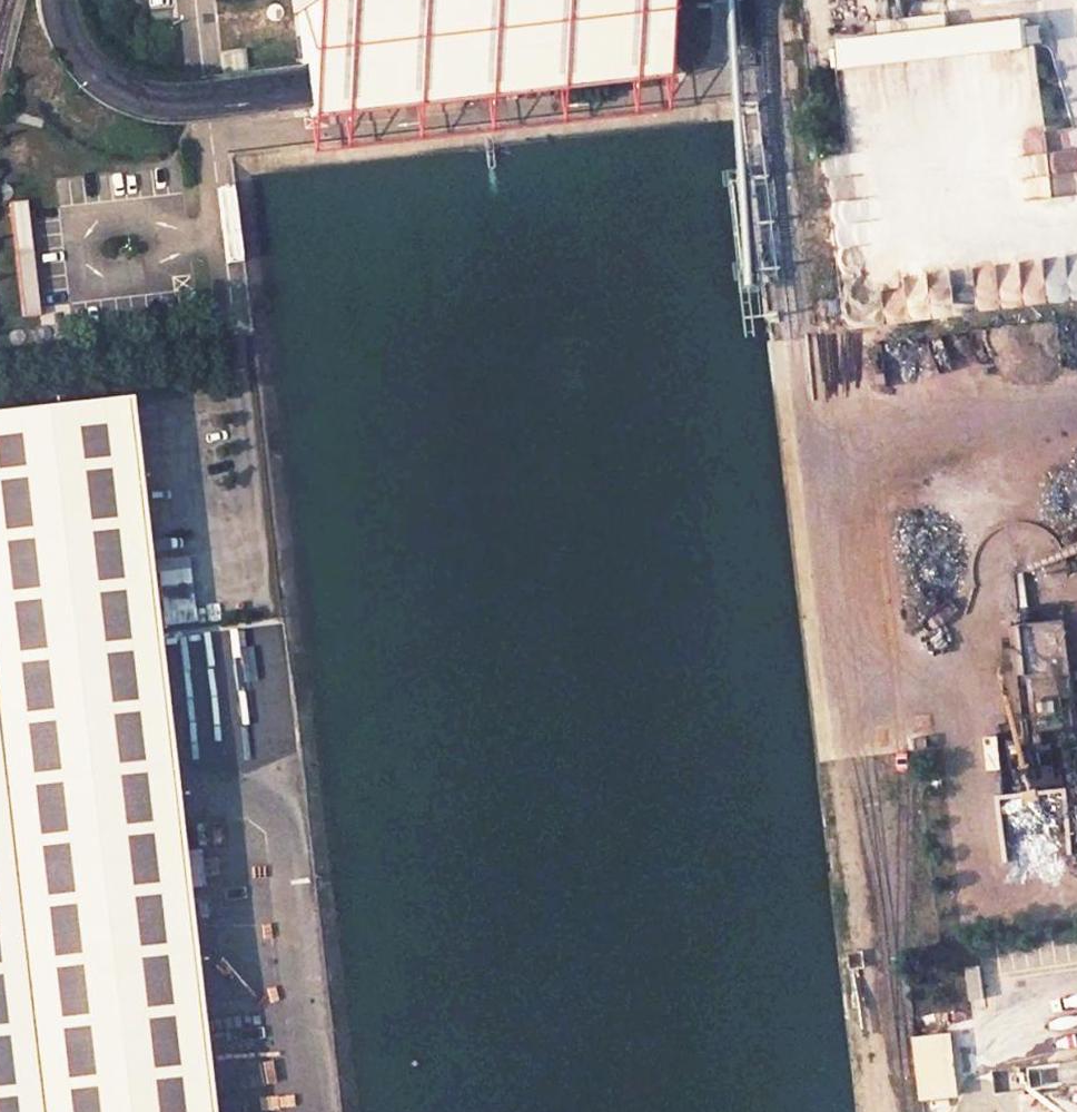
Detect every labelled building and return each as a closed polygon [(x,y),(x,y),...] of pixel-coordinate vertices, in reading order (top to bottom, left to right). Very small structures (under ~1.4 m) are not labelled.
[(309,87),(312,113),(660,72),(650,0),(300,0),(309,87)] [(892,21),(879,23),(882,39),(838,46),(841,74),(1031,45),(1027,18),(952,29),(949,13),(905,19),(892,21)] [(128,396),(0,412),(0,1111),(208,1111),(173,798),(128,396)] [(1035,642),(1066,640),(1065,617),(1033,619),(1035,642)] [(947,1035),(916,1038),(923,1099),(953,1095),(947,1035)]
